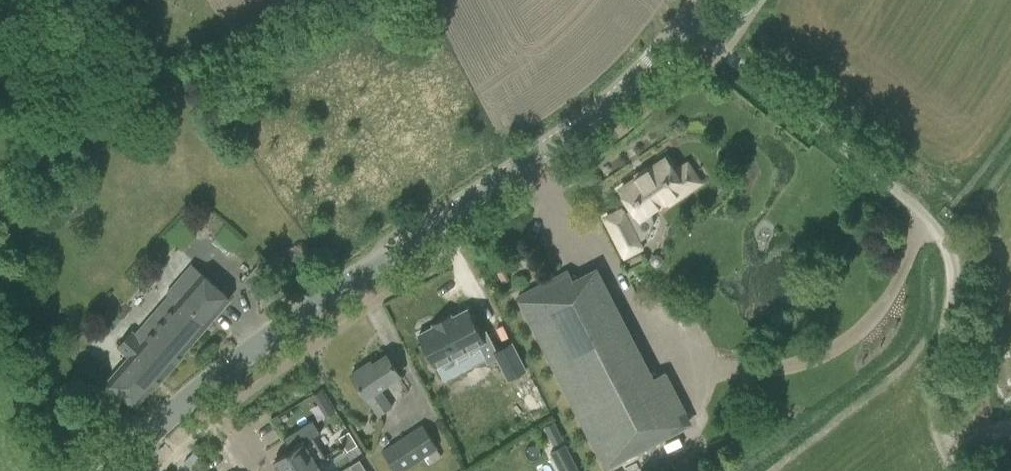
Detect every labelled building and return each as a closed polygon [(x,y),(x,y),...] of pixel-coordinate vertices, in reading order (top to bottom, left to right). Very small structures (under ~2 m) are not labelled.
[(622,210),(606,218),(625,256),(641,248),(629,225),(639,218),(639,219),(666,200),(669,204),(674,200),(677,199),(682,196),(684,194),(692,188),(695,183),(695,178),(694,173),(690,170),(685,168),(679,169),(675,172),(666,159),(648,171),(637,178),(638,179),(620,191),(632,208),(624,214),(622,210)] [(130,355),(108,381),(137,406),(184,351),(230,298),(193,266),(170,292),(179,300),(144,339),(134,330),(120,346),(130,355)] [(517,297),(606,468),(679,431),(596,269),(573,281),(568,271),(517,297)] [(423,305),(408,313),(424,345),(467,323),(476,342),(486,337),(497,358),(514,349),(500,322),(486,329),(475,308),(469,312),(456,288),(441,295),(440,293),(422,303),(423,305)] [(351,375),(362,392),(378,416),(392,407),(380,389),(400,375),(387,355),(367,369),(365,366),(351,375)] [(318,404),(326,399),(321,391),(313,396),(318,404)] [(553,423),(544,428),(553,446),(562,441),(553,423)] [(394,470),(404,470),(424,458),(429,465),(442,457),(437,450),(438,449),(422,424),(381,451),(394,470)] [(353,438),(349,431),(339,438),(343,445),(353,438)] [(317,461),(317,462),(326,457),(313,437),(274,461),(280,470),(301,470),(317,461)] [(347,452),(358,445),(353,438),(343,445),(347,452)] [(550,452),(560,470),(577,470),(564,445),(550,452)] [(317,462),(317,461),(301,470),(323,470),(317,462)]
